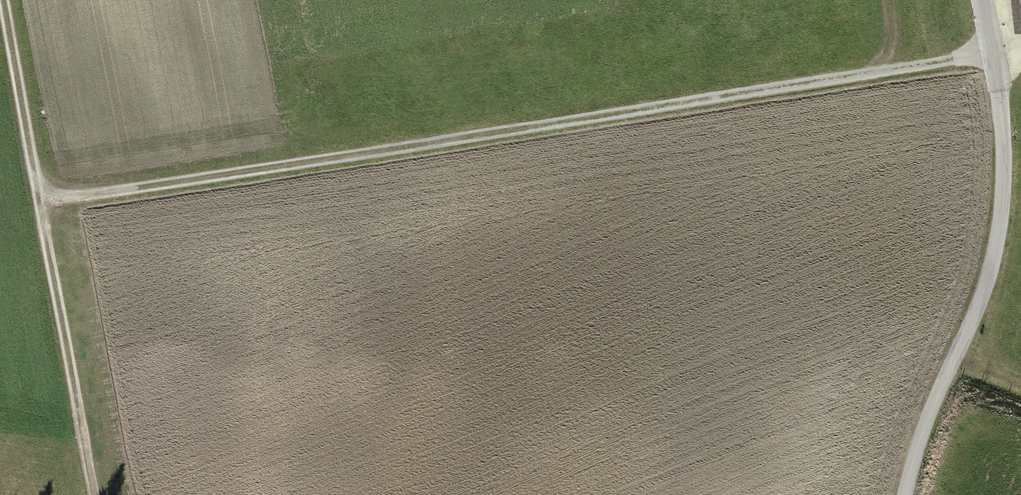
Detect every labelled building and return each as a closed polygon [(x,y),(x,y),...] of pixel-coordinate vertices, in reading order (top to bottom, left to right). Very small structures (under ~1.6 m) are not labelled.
[(1008,19),(1020,18),(1020,0),(1006,0),(1008,19)]
